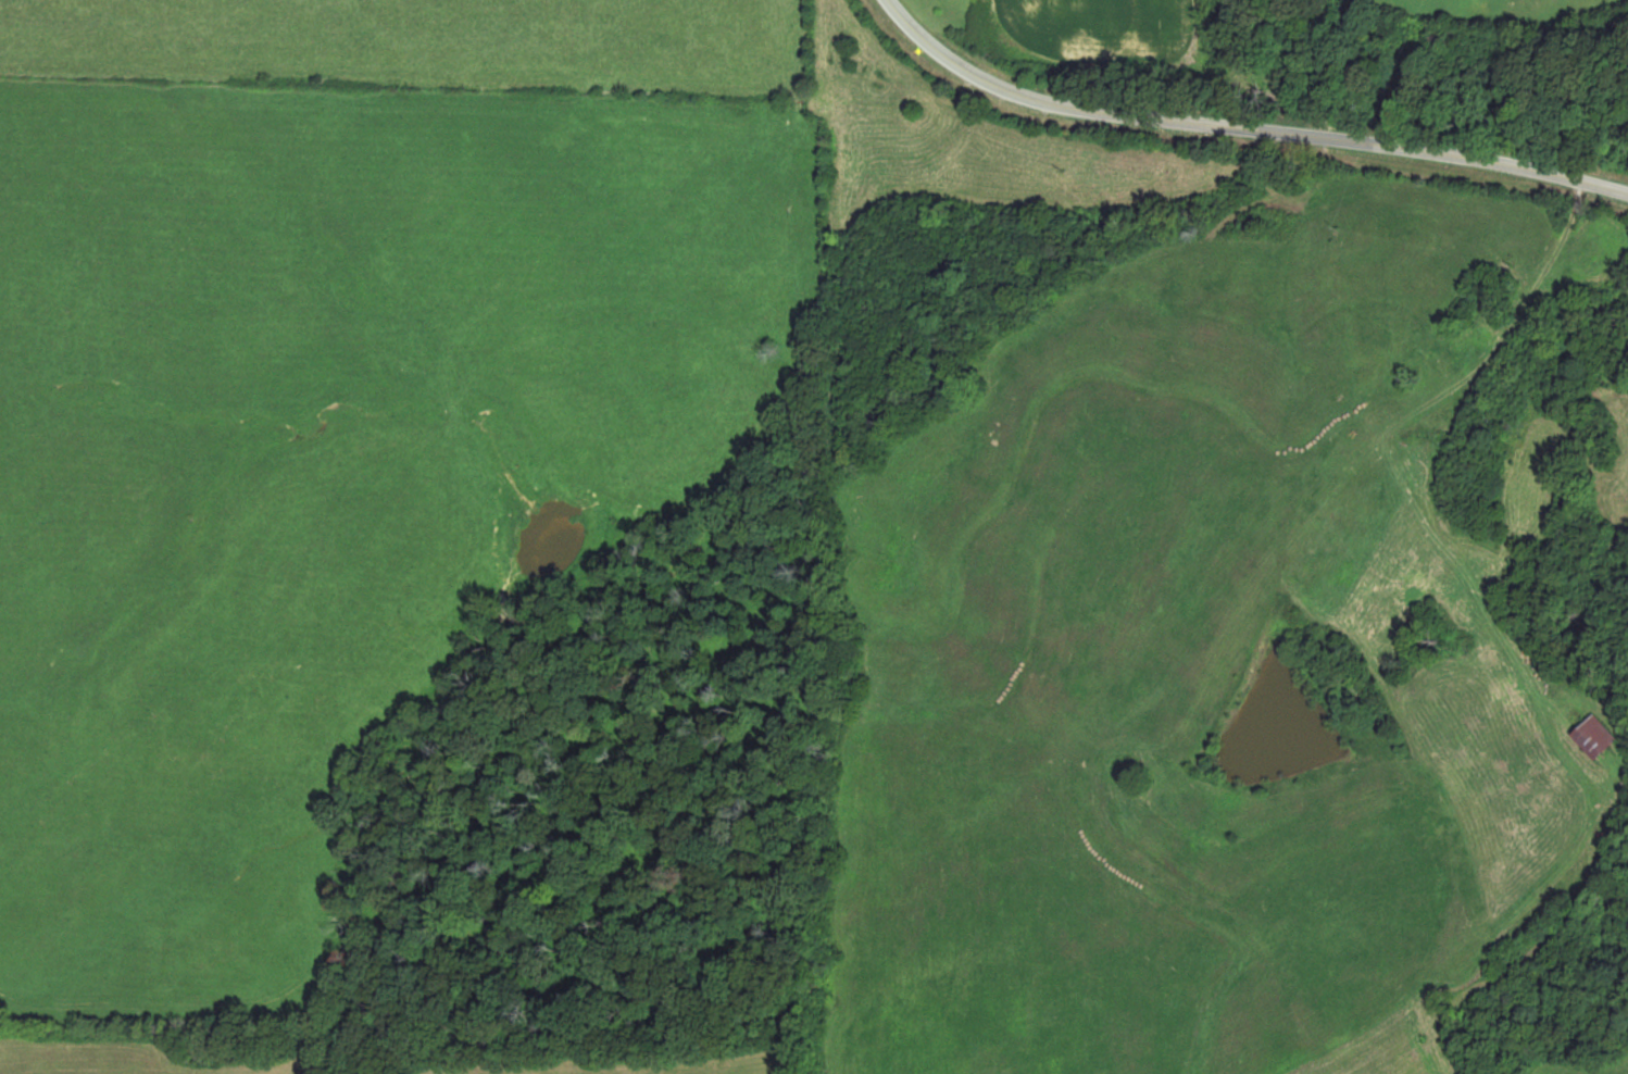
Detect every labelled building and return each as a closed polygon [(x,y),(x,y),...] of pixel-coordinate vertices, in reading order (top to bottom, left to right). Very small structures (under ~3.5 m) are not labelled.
[(1595,761),(1618,740),(1594,714),(1572,734),(1595,761)]
